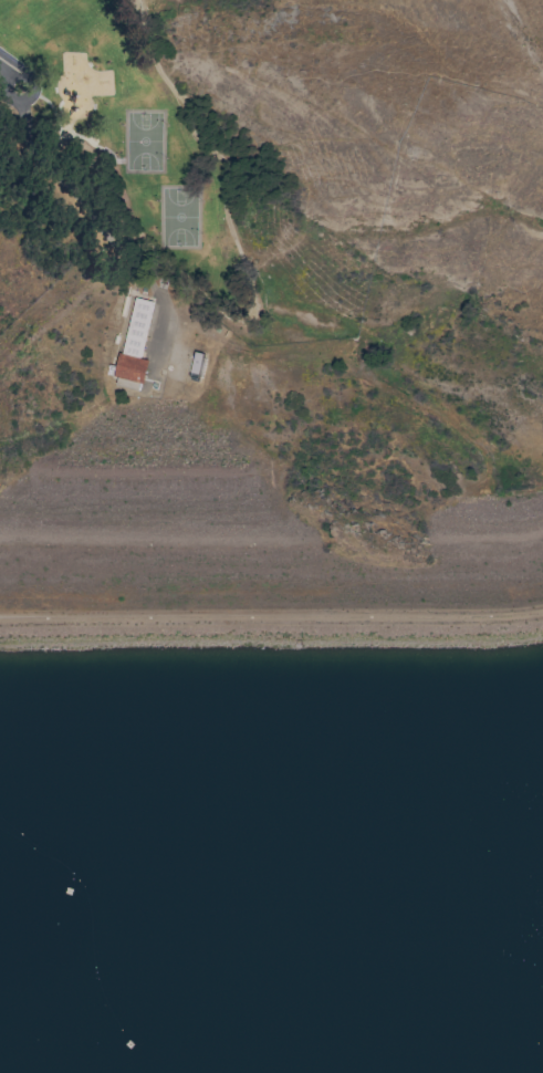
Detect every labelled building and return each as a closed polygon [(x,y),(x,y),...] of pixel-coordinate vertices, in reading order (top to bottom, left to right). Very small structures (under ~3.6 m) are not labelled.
[(112,384),(114,377),(111,376),(117,353),(121,354),(135,298),(152,302),(137,358),(147,361),(140,384),(137,383),(135,389),(112,384)]
